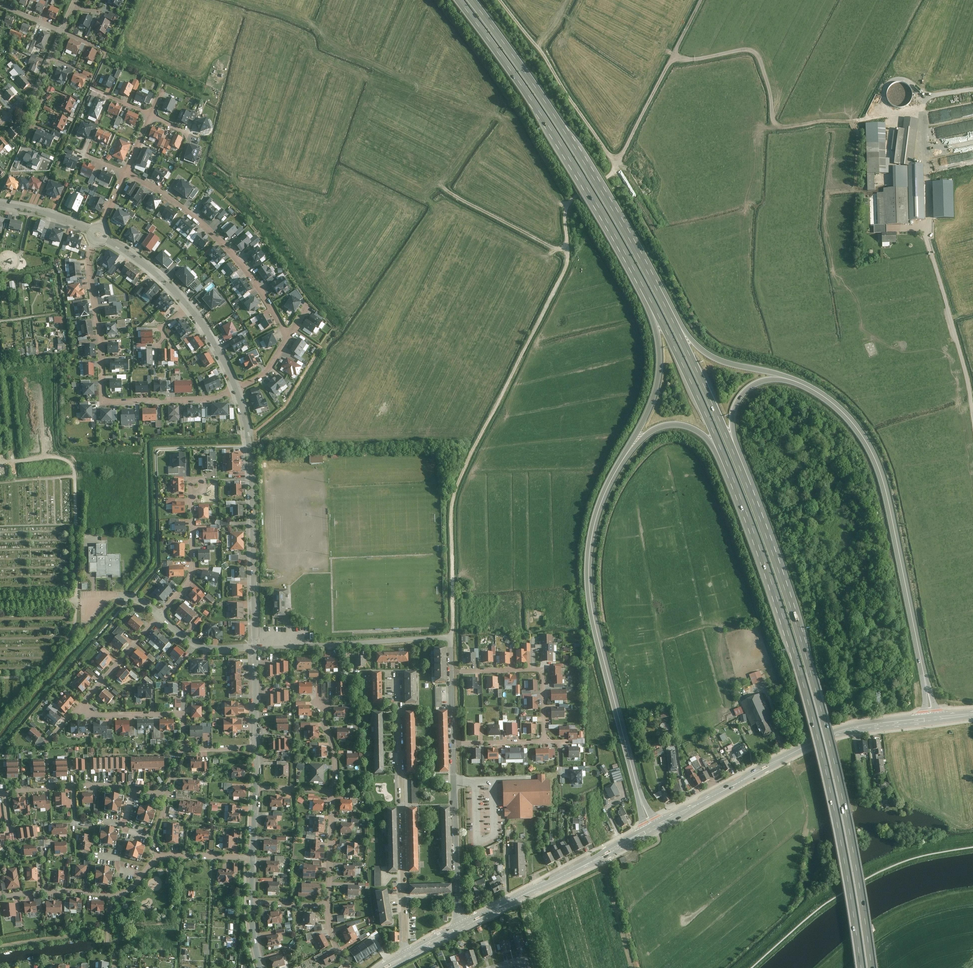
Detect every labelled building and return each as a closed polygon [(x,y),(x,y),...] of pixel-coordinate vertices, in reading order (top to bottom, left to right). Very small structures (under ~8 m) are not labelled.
[(34,11),(42,14),(45,7),(44,6),(42,6),(42,5),(38,3),(34,11)] [(47,15),(56,19),(59,10),(51,7),(47,15)] [(88,27),(91,18),(83,14),(79,23),(88,27)] [(14,20),(7,16),(4,22),(6,23),(5,25),(8,27),(9,25),(11,26),(14,20)] [(105,34),(110,22),(100,18),(95,30),(105,34)] [(31,27),(23,23),(20,30),(28,33),(31,27)] [(44,49),(50,34),(42,30),(37,41),(35,45),(35,46),(44,49)] [(78,42),(71,39),(66,49),(72,52),(76,54),(81,43),(78,41),(78,42)] [(35,45),(37,41),(33,40),(28,52),(31,53),(35,45)] [(94,57),(96,51),(85,47),(82,52),(84,53),(83,57),(93,61),(95,58),(94,57)] [(34,72),(38,62),(31,58),(28,64),(30,66),(29,70),(34,72)] [(20,73),(23,76),(25,74),(19,67),(18,67),(16,66),(13,68),(19,74),(20,73)] [(55,76),(66,81),(69,73),(70,72),(67,70),(59,67),(55,76)] [(19,74),(14,78),(24,89),(30,84),(23,76),(20,73),(19,74)] [(75,85),(82,88),(87,76),(81,74),(80,74),(76,73),(72,82),(76,84),(75,85)] [(106,76),(102,85),(110,89),(114,79),(106,76)] [(888,93),(888,97),(889,100),(891,103),(894,105),(897,107),(901,107),(904,107),(908,105),(910,103),(912,100),(913,96),(913,92),(912,89),(910,86),(907,84),(904,82),(900,82),(897,82),(893,84),(891,86),(889,90),(888,93)] [(125,83),(120,93),(128,97),(132,89),(133,87),(131,86),(125,83)] [(9,90),(6,86),(0,91),(9,101),(14,96),(9,90)] [(12,87),(9,90),(14,96),(17,93),(12,87)] [(138,91),(135,100),(144,104),(149,92),(143,89),(141,93),(138,91)] [(63,103),(73,107),(75,101),(65,97),(63,103)] [(93,104),(92,108),(101,111),(105,102),(96,98),(93,104)] [(164,106),(163,109),(171,113),(176,102),(168,99),(166,102),(165,102),(164,105),(164,106)] [(73,107),(63,103),(61,108),(71,112),(73,107)] [(108,112),(107,112),(108,113),(118,117),(122,108),(119,106),(116,104),(115,104),(115,105),(112,103),(111,104),(112,104),(108,112)] [(92,108),(89,116),(97,119),(99,114),(101,111),(92,108)] [(182,111),(178,121),(186,124),(188,120),(191,114),(190,114),(182,111)] [(125,121),(135,125),(138,117),(129,112),(127,117),(125,121)] [(55,121),(65,125),(67,119),(58,115),(55,121)] [(118,117),(114,125),(115,125),(115,124),(119,126),(119,127),(120,124),(122,120),(123,119),(118,117)] [(197,123),(197,124),(198,126),(198,127),(199,126),(199,129),(199,130),(200,132),(200,133),(201,132),(209,129),(210,129),(210,128),(210,129),(206,120),(207,120),(206,119),(206,120),(197,123)] [(65,125),(55,121),(53,127),(62,131),(65,125)] [(867,158),(868,174),(869,191),(875,191),(874,174),(889,173),(889,158),(887,158),(885,123),(866,124),(867,158)] [(7,132),(12,139),(23,130),(18,124),(7,132)] [(80,131),(78,134),(81,135),(81,136),(82,136),(84,137),(85,137),(88,138),(89,135),(91,132),(91,131),(91,130),(92,128),(89,127),(86,126),(86,125),(83,124),(81,127),(81,128),(80,130),(80,131)] [(915,128),(909,128),(904,127),(904,129),(899,129),(898,131),(894,131),(891,150),(896,151),(894,163),(900,164),(900,165),(905,165),(911,166),(912,160),(914,160),(917,129),(915,128)] [(153,128),(150,136),(161,141),(162,139),(164,133),(160,131),(161,131),(157,129),(157,130),(153,128)] [(41,144),(46,133),(38,129),(33,140),(41,144)] [(99,130),(96,138),(103,141),(107,133),(99,130)] [(46,133),(41,144),(50,148),(54,137),(46,133)] [(114,136),(107,133),(103,141),(111,144),(114,136)] [(171,141),(170,145),(171,146),(178,149),(181,144),(180,144),(182,139),(175,136),(172,142),(172,141),(171,141)] [(2,138),(0,139),(0,152),(8,145),(2,138)] [(120,140),(116,148),(127,153),(130,145),(127,143),(122,141),(120,141),(120,140)] [(191,144),(187,152),(197,156),(201,147),(191,144)] [(116,148),(113,156),(119,159),(123,161),(127,153),(116,148)] [(144,149),(140,157),(148,160),(152,152),(150,152),(144,149)] [(27,151),(23,162),(27,163),(26,165),(32,167),(32,166),(36,167),(41,157),(27,151)] [(187,152),(184,161),(194,165),(197,156),(187,152)] [(68,155),(64,164),(77,169),(81,160),(68,155)] [(140,157),(137,164),(137,165),(145,168),(145,167),(148,160),(140,157)] [(85,164),(82,172),(92,177),(96,169),(85,164)] [(909,223),(909,220),(926,219),(924,166),(893,167),(894,188),(877,188),(878,225),(874,225),(875,233),(882,233),(883,243),(897,242),(896,232),(887,233),(887,224),(909,223)] [(157,169),(152,176),(162,182),(164,178),(167,175),(166,175),(157,169)] [(104,171),(100,180),(111,185),(115,176),(104,171)] [(24,177),(21,183),(22,184),(20,189),(27,192),(28,190),(32,192),(33,190),(33,188),(32,183),(33,181),(24,177)] [(13,178),(9,186),(11,188),(10,190),(16,192),(17,190),(19,191),(20,189),(22,184),(21,183),(19,182),(18,180),(13,178)] [(45,184),(34,179),(33,181),(32,183),(33,188),(33,190),(38,192),(39,190),(42,191),(45,184)] [(179,180),(173,189),(181,194),(187,185),(185,184),(179,180)] [(953,181),(933,182),(934,218),(955,217),(953,181)] [(128,194),(134,197),(140,188),(141,186),(136,182),(128,194)] [(55,185),(52,184),(49,191),(51,191),(50,195),(54,197),(58,186),(55,185)] [(187,185),(181,194),(188,199),(190,197),(194,191),(188,186),(187,185)] [(61,187),(58,186),(54,197),(57,198),(59,195),(61,196),(64,189),(61,187)] [(145,192),(140,188),(134,197),(133,199),(138,202),(145,192)] [(68,207),(68,208),(69,209),(71,210),(77,212),(83,198),(80,197),(76,195),(74,194),(74,195),(68,207)] [(149,202),(147,205),(155,210),(161,202),(153,196),(152,197),(149,202),(149,201),(149,202)] [(94,204),(91,208),(100,212),(101,209),(102,209),(104,205),(103,204),(104,202),(104,201),(97,198),(96,198),(94,204)] [(206,207),(202,212),(207,217),(214,208),(209,204),(206,207)] [(165,211),(163,215),(166,217),(166,219),(170,218),(173,220),(172,221),(177,214),(168,207),(165,211)] [(214,208),(207,217),(212,221),(216,217),(219,213),(214,209),(214,208)] [(221,220),(226,212),(222,210),(218,218),(221,220)] [(119,211),(113,220),(125,226),(130,217),(125,214),(119,211)] [(185,218),(178,227),(183,231),(190,223),(185,218)] [(36,220),(33,231),(43,234),(43,231),(46,223),(36,220)] [(26,223),(14,221),(12,229),(24,232),(26,223)] [(190,223),(183,231),(184,231),(189,236),(196,227),(190,223)] [(224,231),(223,231),(229,238),(234,233),(237,230),(231,224),(230,225),(224,231)] [(125,238),(135,245),(141,236),(131,229),(125,238)] [(50,239),(50,240),(53,241),(60,243),(63,233),(60,232),(56,231),(53,230),(53,231),(51,236),(50,239)] [(160,241),(151,234),(147,240),(156,247),(160,241)] [(196,240),(195,241),(203,248),(209,242),(206,239),(207,238),(204,235),(203,236),(201,234),(200,235),(196,240)] [(69,235),(66,245),(73,247),(76,237),(69,235)] [(245,235),(235,244),(241,251),(245,248),(246,249),(249,246),(250,244),(252,243),(250,241),(245,235)] [(83,239),(76,237),(73,247),(80,250),(83,239)] [(156,247),(147,240),(143,247),(152,253),(156,247)] [(212,251),(208,254),(213,259),(221,252),(216,247),(212,251)] [(255,250),(249,255),(255,262),(255,263),(259,260),(263,257),(257,249),(255,250)] [(107,257),(102,265),(109,270),(113,265),(118,257),(109,251),(107,251),(105,254),(106,255),(107,257)] [(163,252),(156,259),(163,265),(167,261),(169,259),(163,252)] [(226,257),(221,252),(213,259),(218,264),(223,260),(226,257)] [(125,267),(122,272),(126,274),(124,276),(127,278),(128,276),(134,268),(132,267),(127,264),(125,267)] [(230,264),(224,269),(230,277),(230,276),(235,272),(237,271),(230,264)] [(183,267),(175,275),(182,281),(189,274),(183,267)] [(265,267),(258,272),(265,282),(267,280),(272,277),(270,274),(271,273),(269,269),(268,270),(265,267)] [(134,268),(128,276),(134,280),(136,277),(139,273),(135,270),(135,269),(134,268)] [(73,278),(83,277),(82,270),(72,272),(73,278)] [(189,274),(182,281),(188,288),(189,287),(196,281),(195,280),(189,274)] [(283,277),(277,281),(283,290),(289,286),(283,277)] [(239,282),(235,285),(239,291),(248,284),(244,279),(239,282)] [(277,281),(271,285),(277,294),(278,294),(283,290),(277,281)] [(143,290),(142,292),(143,293),(145,294),(150,299),(151,300),(159,289),(150,282),(148,284),(147,284),(144,287),(145,288),(143,290)] [(81,284),(69,286),(70,298),(86,296),(85,290),(82,291),(81,284)] [(252,290),(248,284),(239,291),(243,296),(247,294),(252,290)] [(115,296),(113,285),(100,287),(102,298),(115,296)] [(139,286),(134,292),(140,297),(143,293),(142,292),(143,290),(139,286)] [(296,289),(291,293),(295,298),(296,298),(298,301),(302,298),(296,289)] [(205,300),(213,310),(224,301),(215,290),(207,297),(204,299),(205,300)] [(204,299),(207,297),(203,292),(195,298),(200,304),(205,300),(204,299)] [(164,295),(156,303),(161,308),(169,300),(164,295)] [(248,303),(245,305),(249,311),(253,309),(255,311),(259,309),(257,306),(259,305),(255,298),(254,297),(250,300),(247,302),(248,303)] [(291,297),(285,307),(289,309),(293,312),(295,313),(301,303),(293,298),(291,297)] [(174,305),(169,300),(161,308),(166,312),(174,305)] [(90,316),(88,304),(78,306),(80,314),(81,314),(82,318),(90,316)] [(118,308),(107,309),(107,317),(119,316),(118,308)] [(260,320),(265,329),(273,324),(267,315),(260,320)] [(309,321),(316,326),(316,327),(318,328),(322,322),(321,321),(318,319),(314,316),(312,315),(309,321)] [(117,324),(107,325),(107,335),(118,334),(118,328),(125,327),(125,319),(117,320),(117,324)] [(178,324),(174,327),(178,332),(187,326),(183,320),(178,324)] [(307,320),(303,326),(305,327),(307,328),(310,330),(312,332),(313,332),(316,327),(316,326),(309,321),(307,320)] [(236,331),(231,322),(222,327),(226,334),(227,336),(231,334),(236,331)] [(191,332),(187,326),(178,332),(182,338),(186,335),(191,332)] [(268,337),(263,340),(264,341),(267,347),(268,349),(276,344),(272,335),(270,336),(268,337)] [(239,338),(236,340),(241,349),(247,346),(242,336),(239,338)] [(191,342),(195,348),(196,351),(203,346),(198,338),(194,340),(191,342)] [(295,343),(294,344),(302,350),(306,344),(298,339),(296,343),(295,343)] [(236,340),(230,343),(235,353),(241,349),(236,340)] [(294,346),(290,351),(296,354),(298,356),(302,350),(294,344),(293,346),(294,346)] [(119,345),(110,345),(110,354),(120,353),(119,345)] [(33,347),(33,346),(27,346),(28,355),(37,355),(37,347),(33,347)] [(87,358),(98,358),(97,346),(87,346),(87,358)] [(200,359),(199,357),(203,355),(202,352),(194,357),(196,361),(200,359)] [(204,357),(201,359),(206,367),(214,363),(209,354),(204,357)] [(246,362),(244,363),(246,367),(248,366),(249,370),(257,366),(254,358),(253,356),(250,357),(248,358),(244,359),(246,362)] [(109,358),(109,369),(119,369),(119,358),(109,358)] [(128,358),(119,358),(119,369),(128,369),(128,358)] [(141,358),(141,366),(150,366),(150,358),(141,358)] [(287,359),(282,367),(285,369),(284,371),(288,373),(294,363),(287,359)] [(294,363),(288,373),(292,376),(294,374),(297,376),(302,367),(296,364),(294,363)] [(86,376),(96,376),(96,365),(86,365),(86,376)] [(274,379),(273,380),(280,389),(285,384),(286,384),(283,381),(278,376),(275,379),(274,379)] [(216,377),(210,379),(214,389),(221,386),(218,380),(217,380),(216,377)] [(204,382),(204,383),(205,386),(207,392),(214,389),(210,379),(204,382)] [(123,380),(112,380),(112,389),(123,388),(123,380)] [(153,381),(153,390),(168,389),(167,380),(153,381)] [(271,383),(267,386),(272,391),(275,394),(280,389),(273,380),(271,382),(271,383)] [(175,382),(175,392),(192,391),(191,381),(175,382)] [(133,383),(133,392),(148,391),(148,382),(133,383)] [(97,385),(86,385),(86,396),(98,396),(97,385)] [(253,397),(251,397),(252,402),(253,406),(255,411),(265,408),(264,407),(267,406),(266,403),(266,401),(265,400),(264,400),(262,401),(260,394),(253,397)] [(210,405),(211,416),(216,416),(216,419),(220,419),(220,416),(220,405),(210,405)] [(220,405),(220,416),(230,416),(230,409),(230,405),(220,405)] [(95,420),(95,407),(81,407),(82,421),(95,420)] [(182,407),(171,407),(171,417),(182,417),(182,407)] [(115,422),(115,410),(103,411),(104,422),(115,422)] [(136,410),(124,410),(124,425),(136,425),(136,410)] [(157,410),(144,410),(145,422),(157,422),(157,410)] [(185,454),(173,454),(174,467),(178,467),(185,467),(185,454)] [(323,463),(323,455),(309,455),(309,463),(323,463)] [(240,467),(240,463),(239,460),(241,460),(241,456),(226,456),(226,464),(226,472),(241,471),(241,467),(240,467)] [(210,458),(203,458),(203,471),(213,471),(213,461),(213,458),(210,458)] [(184,493),(184,480),(172,481),(172,485),(173,486),(174,493),(184,493)] [(242,485),(232,486),(232,496),(242,496),(242,485)] [(173,505),(173,513),(185,513),(185,503),(175,503),(173,503),(173,505)] [(243,506),(234,506),(234,517),(244,516),(243,506)] [(209,508),(199,509),(199,519),(209,519),(209,508)] [(176,523),(176,533),(186,533),(185,523),(179,523),(176,523)] [(230,533),(231,542),(244,541),(244,533),(230,533)] [(244,541),(231,542),(231,550),(245,550),(244,541)] [(185,550),(185,544),(175,544),(175,550),(174,550),(174,556),(175,556),(175,557),(184,557),(184,550),(185,550)] [(120,561),(120,555),(107,555),(107,545),(96,545),(96,548),(88,548),(89,573),(96,573),(96,578),(108,578),(108,576),(110,576),(112,576),(112,578),(121,578),(120,561)] [(208,551),(199,551),(199,561),(210,561),(210,551),(208,551)] [(173,567),(170,567),(170,568),(170,577),(184,577),(183,567),(173,567)] [(245,578),(245,568),(235,568),(236,578),(245,578)] [(209,582),(211,572),(204,570),(201,580),(209,582)] [(211,572),(209,582),(217,584),(219,574),(211,572)] [(166,583),(164,585),(172,591),(174,589),(166,583)] [(164,585),(160,590),(169,597),(173,592),(172,591),(164,585)] [(243,597),(242,586),(240,586),(233,586),(233,597),(243,597)] [(205,596),(196,589),(189,597),(198,605),(205,596)] [(164,602),(169,597),(160,590),(156,595),(164,602)] [(289,590),(274,590),(274,610),(274,616),(287,616),(286,596),(290,595),(289,590)] [(209,594),(206,597),(212,603),(215,600),(209,594)] [(176,613),(183,619),(190,610),(184,604),(176,613)] [(244,605),(231,605),(232,619),(244,619),(244,605)] [(190,610),(183,619),(189,624),(197,615),(190,610)] [(143,625),(134,617),(128,624),(137,632),(143,625)] [(214,637),(216,638),(221,632),(217,628),(217,625),(207,625),(207,629),(203,633),(209,639),(210,637),(213,637),(214,637)] [(244,636),(244,626),(240,626),(235,626),(236,636),(244,636)] [(119,636),(120,637),(125,632),(119,627),(113,634),(117,638),(119,636)] [(149,639),(156,645),(163,637),(156,631),(149,639)] [(120,637),(119,636),(117,638),(112,644),(120,651),(127,642),(120,637)] [(552,636),(541,636),(541,646),(542,646),(552,645),(552,636)] [(163,637),(156,645),(162,651),(169,643),(163,637)] [(104,654),(108,657),(111,654),(103,648),(100,651),(104,654)] [(184,654),(177,648),(171,655),(178,661),(184,654)] [(446,660),(445,649),(434,649),(435,685),(446,685),(446,672),(446,660)] [(138,651),(131,659),(135,662),(134,662),(140,668),(148,659),(147,657),(142,653),(141,654),(138,651)] [(522,651),(516,652),(516,664),(526,664),(525,653),(525,651),(522,651)] [(360,657),(357,657),(357,667),(365,667),(365,661),(366,661),(366,652),(360,652),(360,657)] [(390,663),(390,653),(377,654),(377,664),(390,663)] [(408,653),(390,653),(390,663),(408,663),(408,653)] [(492,653),(483,653),(483,663),(492,662),(492,653)] [(542,653),(541,653),(541,662),(552,662),(552,653),(542,653)] [(104,670),(112,661),(108,657),(104,654),(96,663),(104,670)] [(147,657),(148,659),(153,663),(156,660),(150,654),(147,657)] [(474,664),(474,654),(465,654),(466,665),(474,664)] [(509,654),(500,654),(500,665),(509,665),(509,654)] [(303,670),(311,670),(311,659),(304,659),(304,658),(297,658),(297,671),(303,671),(303,670)] [(337,658),(325,659),(326,670),(330,670),(331,670),(333,670),(333,669),(338,669),(337,658)] [(204,660),(191,661),(191,671),(194,671),(194,675),(204,675),(204,673),(204,663),(204,660)] [(288,674),(288,662),(280,663),(280,666),(280,674),(288,674)] [(162,663),(158,667),(167,675),(171,670),(162,663)] [(167,675),(158,667),(154,672),(163,679),(167,675)] [(551,677),(561,676),(561,668),(549,668),(549,677),(551,677)] [(130,675),(123,669),(116,677),(123,683),(130,675)] [(88,670),(84,675),(91,680),(95,675),(88,670)] [(753,684),(764,680),(760,671),(750,675),(753,684)] [(83,693),(92,682),(91,680),(84,675),(82,673),(77,677),(80,680),(74,686),(83,693)] [(372,689),(382,689),(381,673),(371,673),(372,689)] [(405,673),(406,688),(416,688),(416,673),(405,673)] [(515,676),(504,677),(504,687),(515,686),(515,676)] [(562,676),(561,676),(551,677),(551,685),(562,685),(562,676)] [(147,685),(151,685),(153,683),(147,677),(144,680),(147,683),(147,685)] [(476,678),(467,678),(467,690),(476,690),(476,678)] [(497,679),(487,679),(487,690),(497,690),(497,679)] [(537,691),(537,681),(529,682),(529,692),(537,691)] [(206,698),(205,684),(193,684),(192,684),(192,689),(192,695),(194,696),(194,698),(206,698)] [(309,684),(299,684),(299,695),(311,695),(311,687),(311,684),(309,684)] [(346,697),(345,684),(335,684),(335,697),(346,697)] [(140,689),(138,689),(138,699),(142,699),(151,699),(151,685),(147,685),(140,685),(140,689)] [(178,685),(168,685),(169,695),(178,694),(178,685)] [(417,704),(416,688),(406,688),(406,705),(417,704)] [(382,704),(382,689),(372,689),(372,705),(382,704)] [(108,704),(114,697),(105,690),(99,697),(108,704)] [(559,691),(551,691),(551,701),(560,701),(559,691)] [(567,691),(559,691),(560,701),(567,700),(567,691)] [(773,719),(762,693),(742,702),(753,728),(759,725),(765,738),(773,734),(767,721),(773,719)] [(75,702),(66,695),(62,701),(71,708),(75,702)] [(537,710),(537,699),(527,699),(527,711),(537,710)] [(66,713),(71,708),(62,701),(58,706),(66,713)] [(52,712),(55,715),(57,711),(51,706),(46,711),(50,714),(52,712)] [(734,709),(737,716),(744,713),(741,706),(734,709)] [(202,707),(192,707),(192,719),(202,718),(202,707)] [(305,707),(299,707),(299,708),(299,717),(307,716),(307,717),(311,717),(311,711),(309,711),(309,707),(305,707)] [(564,708),(551,709),(551,718),(564,718),(564,708)] [(343,709),(334,709),(334,718),(345,718),(345,709),(343,709)] [(55,727),(61,720),(55,715),(52,712),(50,714),(45,720),(55,727)] [(406,712),(406,727),(414,726),(414,712),(406,712)] [(447,720),(447,712),(439,712),(440,774),(448,774),(448,763),(448,749),(447,732),(447,720)] [(383,727),(382,713),(374,713),(374,727),(383,727)] [(138,731),(146,731),(146,721),(138,721),(138,728),(138,731)] [(154,721),(146,721),(146,731),(154,731),(154,727),(154,721)] [(161,727),(161,732),(174,731),(174,721),(161,721),(161,727)] [(231,721),(225,721),(225,732),(242,732),(242,729),(242,721),(236,721),(231,721)] [(129,722),(116,722),(116,733),(120,733),(120,734),(126,734),(126,733),(129,733),(129,728),(129,722)] [(71,724),(71,734),(75,734),(75,735),(81,735),(81,734),(85,734),(85,725),(85,723),(81,723),(75,723),(71,724)] [(97,724),(94,724),(94,735),(98,735),(98,736),(103,735),(106,735),(106,731),(106,724),(103,724),(103,723),(97,723),(97,724)] [(479,737),(478,725),(468,725),(469,737),(479,737)] [(516,736),(516,725),(507,725),(507,737),(516,736)] [(406,727),(406,741),(415,741),(414,726),(406,727)] [(499,726),(488,727),(488,736),(499,736),(499,726)] [(535,726),(527,726),(527,735),(535,735),(535,726)] [(202,727),(191,728),(191,738),(203,738),(202,727)] [(318,740),(318,727),(310,727),(307,727),(307,729),(308,740),(318,740)] [(383,743),(383,727),(374,727),(375,743),(383,743)] [(559,737),(568,737),(568,731),(568,728),(559,728),(559,737)] [(41,737),(33,729),(27,737),(35,744),(41,737)] [(347,730),(337,730),(337,740),(349,740),(349,731),(349,730),(347,730)] [(568,731),(568,737),(568,740),(577,740),(577,730),(568,731)] [(415,741),(406,741),(407,755),(415,755),(415,741)] [(868,752),(867,741),(857,742),(859,753),(868,752)] [(383,759),(383,743),(375,743),(375,760),(383,759)] [(733,750),(732,748),(734,747),(733,743),(725,748),(727,753),(733,750)] [(744,743),(733,749),(738,757),(748,752),(744,743)] [(678,771),(675,747),(674,746),(671,746),(667,747),(667,748),(669,771),(678,771)] [(327,759),(326,748),(319,748),(316,748),(316,749),(316,759),(327,759)] [(578,758),(578,748),(568,748),(568,758),(578,758)] [(663,753),(661,748),(652,752),(654,757),(663,753)] [(480,760),(480,749),(471,749),(472,761),(480,760)] [(505,761),(514,761),(514,749),(505,749),(505,761)] [(514,749),(514,761),(523,761),(523,749),(514,749)] [(497,750),(488,750),(488,760),(498,760),(497,750)] [(547,750),(535,750),(535,762),(548,761),(547,750)] [(347,755),(347,766),(358,766),(358,755),(347,755)] [(415,755),(407,755),(407,774),(415,773),(415,755)] [(191,757),(191,767),(202,767),(201,757),(191,757)] [(384,776),(383,759),(375,760),(376,776),(384,776)] [(885,772),(883,759),(875,760),(876,773),(885,772)] [(732,768),(727,760),(721,763),(725,771),(732,768)] [(722,773),(717,762),(708,767),(714,778),(722,773)] [(601,766),(604,774),(609,772),(605,764),(601,766)] [(614,770),(612,771),(615,783),(624,780),(620,767),(619,767),(618,764),(613,765),(614,770)] [(324,784),(324,765),(309,766),(309,784),(324,784)] [(245,777),(245,768),(239,768),(239,767),(232,766),(232,777),(239,778),(239,777),(245,777)] [(288,778),(288,767),(286,767),(278,767),(278,778),(288,778)] [(702,783),(694,768),(687,772),(696,787),(702,783)] [(582,783),(582,769),(570,769),(570,784),(582,783)] [(711,779),(707,771),(700,774),(704,782),(711,779)] [(540,781),(506,782),(507,807),(509,807),(535,806),(554,806),(553,780),(548,780),(547,774),(540,775),(540,781)] [(191,790),(191,780),(183,779),(183,790),(191,790)] [(191,780),(191,790),(199,790),(199,781),(199,780),(197,780),(191,780)] [(613,783),(604,787),(610,799),(619,794),(613,783)] [(671,800),(663,783),(658,786),(666,803),(671,800)] [(682,795),(679,783),(671,785),(674,798),(682,795)] [(234,786),(233,796),(245,796),(246,786),(234,786)] [(92,792),(82,793),(82,803),(92,802),(92,792)] [(56,801),(56,806),(63,806),(66,806),(66,800),(66,794),(54,794),(54,801),(56,801)] [(105,811),(120,812),(122,801),(123,801),(124,796),(105,794),(104,799),(106,799),(105,811)] [(45,801),(45,796),(32,797),(33,809),(46,808),(45,801)] [(287,797),(275,797),(275,807),(286,807),(286,804),(286,799),(287,797)] [(13,799),(14,809),(25,808),(25,806),(25,798),(13,799)] [(178,811),(186,813),(186,811),(188,802),(181,800),(178,811)] [(317,800),(313,800),(313,809),(323,810),(323,800),(317,800)] [(350,800),(341,800),(340,809),(351,809),(351,804),(352,800),(350,800)] [(194,811),(196,802),(189,801),(188,802),(186,811),(193,813),(194,811)] [(194,811),(201,813),(203,803),(196,801),(196,802),(194,811)] [(136,818),(151,823),(156,811),(140,806),(136,818)] [(418,871),(417,806),(407,807),(408,817),(408,829),(408,844),(409,858),(409,871),(418,871)] [(450,816),(449,806),(440,806),(442,870),(451,870),(451,858),(450,842),(450,829),(450,816)] [(509,807),(509,810),(507,810),(507,817),(509,817),(510,821),(536,820),(535,806),(509,807)] [(621,817),(624,815),(627,814),(622,806),(619,808),(620,810),(618,811),(619,812),(619,813),(621,817)] [(396,816),(396,807),(386,807),(388,872),(397,871),(397,860),(397,847),(396,831),(396,816)] [(240,822),(240,811),(236,811),(228,811),(228,822),(240,822)] [(621,817),(617,819),(621,827),(629,823),(624,815),(621,817)] [(276,817),(267,817),(266,826),(276,826),(276,817)] [(573,818),(573,824),(576,824),(576,829),(583,829),(583,820),(579,820),(579,818),(573,818)] [(351,823),(341,823),(340,833),(351,833),(351,823)] [(59,834),(59,824),(51,824),(51,835),(59,834)] [(59,824),(59,834),(67,834),(67,824),(59,824)] [(29,827),(30,837),(37,837),(35,826),(29,827)] [(100,844),(116,846),(117,835),(118,835),(119,830),(101,828),(100,833),(101,833),(100,844)] [(203,830),(196,829),(196,841),(201,841),(201,840),(202,840),(203,841),(204,841),(204,839),(209,840),(209,831),(203,831),(203,830)] [(79,841),(80,841),(89,843),(90,836),(80,834),(79,841)] [(577,835),(568,839),(573,851),(583,847),(577,835)] [(588,835),(581,839),(585,846),(592,842),(588,835)] [(224,837),(224,848),(233,849),(234,837),(231,837),(224,837)] [(269,841),(264,840),(263,851),(268,851),(268,853),(271,853),(271,852),(276,852),(277,840),(269,840),(269,841)] [(61,843),(55,843),(55,854),(60,854),(60,853),(66,852),(66,841),(61,841),(61,843)] [(80,841),(79,849),(89,851),(90,843),(89,843),(80,841)] [(310,857),(324,858),(324,849),(319,849),(319,841),(311,841),(311,849),(310,857)] [(130,842),(126,856),(142,860),(146,846),(130,842)] [(35,844),(24,846),(25,855),(36,854),(36,847),(35,844)] [(351,846),(347,846),(347,854),(350,854),(350,856),(357,856),(357,854),(358,854),(358,846),(357,846),(357,844),(351,844),(351,846)] [(515,870),(515,878),(526,878),(525,844),(515,844),(515,856),(510,856),(510,870),(515,870)] [(555,845),(551,848),(553,852),(552,853),(556,861),(563,857),(559,848),(557,850),(555,845)] [(567,845),(561,848),(565,856),(571,853),(567,845)] [(542,856),(547,866),(554,862),(549,852),(546,854),(545,849),(541,849),(542,856)] [(274,862),(266,862),(266,871),(278,872),(278,863),(278,862),(274,862)] [(84,865),(75,865),(74,876),(86,877),(86,867),(86,865),(84,865)] [(312,865),(304,865),(303,876),(314,877),(315,867),(315,866),(312,865)] [(114,869),(95,866),(94,872),(96,872),(95,884),(111,886),(112,875),(114,875),(114,869)] [(353,866),(344,866),(344,875),(354,876),(354,866),(353,866)] [(5,882),(6,889),(19,887),(18,875),(17,875),(16,867),(7,868),(8,876),(4,877),(5,882)] [(36,868),(26,868),(27,880),(37,880),(37,871),(37,868),(36,868)] [(231,870),(219,870),(219,881),(223,881),(223,882),(229,882),(229,881),(234,881),(234,872),(234,871),(231,870)] [(63,874),(63,872),(54,871),(53,882),(62,883),(62,879),(64,879),(64,874),(63,874)] [(493,893),(502,889),(499,882),(497,879),(488,884),(493,893)] [(276,883),(268,883),(268,891),(278,892),(278,883),(276,883)] [(321,888),(321,884),(301,883),(301,893),(298,893),(298,897),(316,898),(316,888),(321,888)] [(438,884),(423,885),(424,894),(438,894),(438,884)] [(438,884),(438,894),(452,893),(452,884),(438,884)] [(410,885),(410,894),(424,894),(423,885),(410,885)] [(358,886),(348,886),(348,895),(358,895),(358,886)] [(482,899),(476,886),(468,890),(475,903),(482,899)] [(387,896),(386,889),(374,891),(380,922),(392,920),(389,908),(387,896)] [(24,903),(25,913),(37,912),(36,906),(41,905),(40,897),(33,898),(34,902),(24,903)] [(80,910),(81,910),(81,900),(70,900),(70,903),(70,909),(76,910),(76,912),(80,912),(80,910)] [(61,902),(46,902),(46,915),(61,915),(61,902)] [(103,910),(104,902),(92,902),(91,910),(103,910)] [(15,914),(14,904),(4,905),(5,916),(15,915),(15,914)] [(342,906),(343,915),(354,914),(353,905),(342,906)] [(274,923),(274,912),(266,912),(267,924),(274,923)] [(314,925),(314,914),(304,913),(304,925),(314,925)] [(341,931),(343,937),(354,932),(352,926),(348,928),(341,931)] [(312,932),(305,934),(307,942),(313,938),(312,932)] [(354,932),(343,937),(346,943),(357,938),(354,932)] [(323,934),(314,939),(320,949),(328,945),(323,934)] [(277,935),(266,936),(267,946),(278,945),(277,935)] [(522,938),(514,940),(517,949),(525,947),(522,938)] [(364,943),(363,944),(370,954),(377,949),(372,941),(370,939),(364,943)] [(510,951),(508,941),(500,943),(502,953),(510,951)] [(358,947),(357,948),(364,958),(370,954),(363,944),(362,944),(358,947)] [(492,955),(490,947),(482,949),(484,957),(492,955)] [(355,949),(350,953),(351,955),(352,955),(357,963),(364,958),(357,948),(355,949)] [(477,964),(473,951),(465,953),(469,966),(477,964)] [(321,957),(326,965),(335,960),(331,952),(323,956),(321,957)] [(270,959),(273,967),(274,967),(285,965),(282,955),(270,959)]
